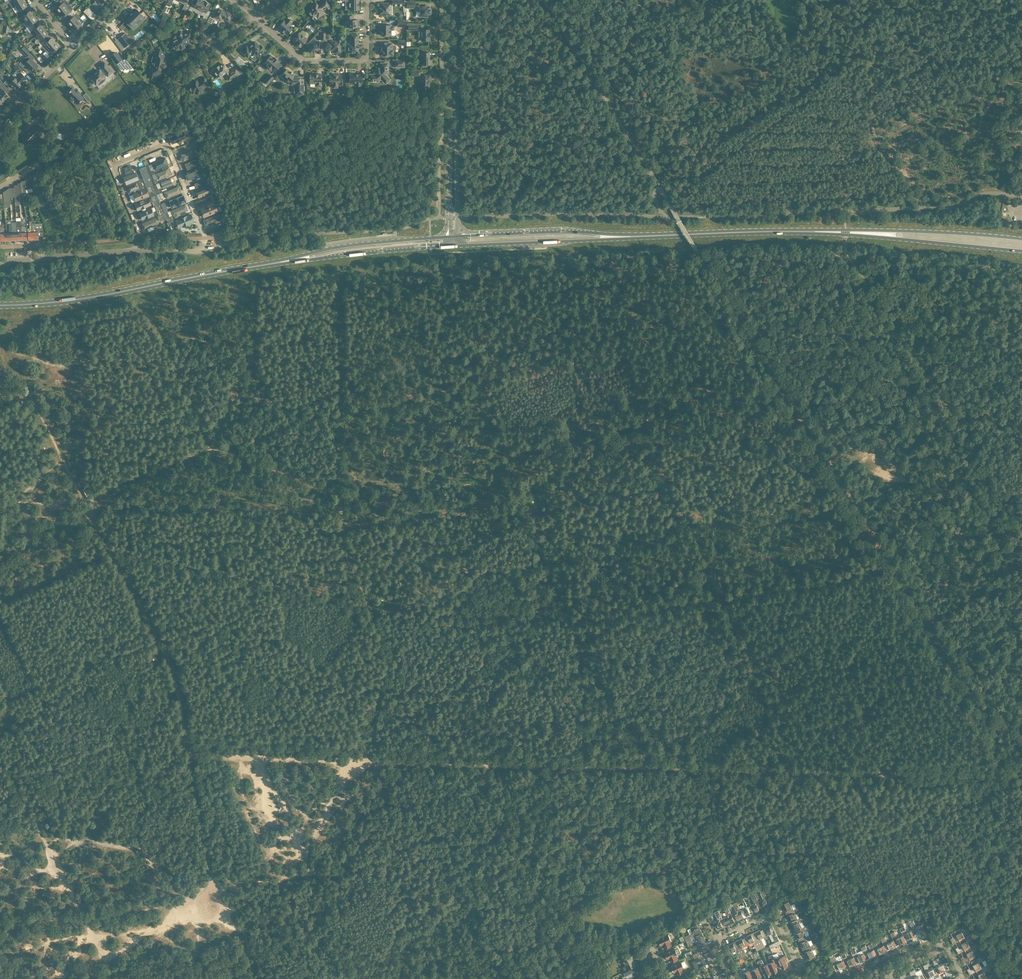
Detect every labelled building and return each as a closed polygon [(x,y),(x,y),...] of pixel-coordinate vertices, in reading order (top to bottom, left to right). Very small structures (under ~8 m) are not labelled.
[(66,7),(70,4),(66,0),(61,0),(59,2),(61,4),(56,8),(59,13),(66,7)] [(179,2),(180,2),(179,2),(185,5),(183,9),(185,10),(187,11),(187,10),(191,2),(187,0),(180,0),(179,2)] [(204,1),(203,1),(204,0),(197,0),(195,4),(192,3),(189,9),(192,11),(193,10),(195,11),(198,13),(204,1)] [(330,4),(327,0),(324,0),(317,4),(316,3),(311,6),(312,7),(308,9),(308,10),(312,17),(317,14),(318,17),(323,14),(322,12),(324,11),(323,9),(330,4)] [(337,0),(346,0),(346,9),(350,9),(351,9),(351,10),(354,10),(354,9),(358,9),(359,9),(359,6),(358,6),(358,0),(337,0)] [(397,5),(404,5),(404,11),(406,11),(406,0),(397,0),(397,5)] [(16,13),(17,15),(23,12),(21,9),(27,6),(24,1),(12,8),(16,13)] [(205,1),(204,1),(198,13),(199,13),(201,14),(202,14),(204,15),(203,17),(207,18),(210,12),(207,10),(210,4),(208,3),(209,2),(205,1)] [(391,15),(391,3),(386,3),(381,3),(381,8),(380,8),(380,13),(381,13),(381,15),(391,15)] [(70,15),(75,11),(70,4),(66,7),(59,13),(60,14),(62,16),(63,17),(68,13),(70,15)] [(430,13),(430,9),(429,6),(424,6),(420,6),(419,7),(418,6),(417,6),(417,11),(416,11),(416,16),(426,16),(427,16),(430,16),(430,13)] [(220,19),(224,11),(223,10),(223,9),(221,8),(220,9),(219,8),(217,11),(216,10),(216,11),(213,9),(208,21),(212,23),(214,18),(215,19),(217,18),(217,17),(220,19)] [(131,15),(127,19),(130,21),(133,25),(133,24),(136,27),(145,18),(143,15),(137,9),(133,13),(132,12),(130,14),(131,15)] [(31,11),(30,11),(24,14),(23,12),(17,15),(19,18),(23,16),(26,20),(33,15),(33,14),(31,11)] [(75,11),(70,15),(72,17),(67,22),(71,26),(80,17),(81,17),(75,11)] [(232,13),(231,14),(227,11),(226,12),(224,11),(220,19),(220,18),(224,20),(226,20),(226,19),(229,20),(227,22),(229,25),(231,24),(234,22),(232,18),(235,17),(235,16),(235,15),(236,15),(235,14),(235,13),(234,13),(233,13),(232,13)] [(35,16),(34,17),(33,15),(26,20),(29,25),(26,28),(27,29),(25,30),(26,32),(28,30),(33,26),(31,24),(37,20),(37,19),(35,16)] [(358,19),(354,19),(354,15),(346,15),(346,23),(349,23),(349,28),(354,28),(354,27),(358,27),(358,19)] [(84,21),(80,17),(71,26),(72,27),(72,28),(74,30),(74,29),(75,30),(84,21)] [(289,25),(292,22),(287,18),(284,21),(284,20),(278,27),(284,32),(287,34),(289,32),(289,33),(291,30),(293,28),(289,25)] [(306,19),(300,26),(304,29),(310,22),(306,19)] [(37,35),(44,29),(43,28),(44,28),(41,25),(40,24),(35,29),(33,26),(28,30),(26,32),(25,32),(28,36),(31,36),(35,33),(37,35)] [(395,29),(394,29),(394,26),(391,26),(391,25),(385,25),(380,25),(380,29),(381,29),(381,31),(380,31),(380,34),(381,34),(381,35),(395,35),(395,29)] [(42,38),(47,34),(44,29),(37,35),(39,37),(36,40),(35,40),(35,41),(35,42),(35,43),(36,43),(37,43),(38,43),(39,43),(40,44),(44,40),(42,38)] [(430,29),(422,29),(422,32),(421,32),(421,36),(422,36),(422,40),(424,40),(424,41),(427,41),(427,40),(429,40),(429,39),(430,39),(430,37),(429,37),(429,36),(429,33),(430,33),(430,29)] [(193,36),(190,30),(183,35),(181,31),(176,34),(178,37),(178,38),(177,38),(177,39),(176,40),(174,40),(170,43),(171,43),(170,44),(172,48),(173,47),(175,51),(180,48),(185,45),(189,43),(187,40),(193,36)] [(304,43),(305,42),(305,41),(307,39),(304,36),(306,34),(306,32),(304,31),(302,31),(300,33),(299,32),(297,35),(294,38),(297,42),(296,43),(300,46),(303,43),(304,43)] [(118,39),(124,47),(132,42),(125,33),(118,39)] [(340,52),(340,40),(343,40),(343,34),(339,34),(338,35),(338,41),(330,41),(330,49),(335,49),(335,52),(340,52)] [(358,34),(351,34),(351,44),(348,44),(348,47),(348,52),(352,52),(352,53),(355,53),(355,52),(358,52),(358,47),(359,47),(359,46),(358,46),(358,44),(358,34)] [(49,48),(55,42),(54,41),(55,41),(52,38),(51,38),(46,42),(44,40),(40,44),(40,45),(38,46),(40,48),(43,46),(45,48),(47,46),(49,48)] [(249,48),(246,45),(241,51),(248,57),(252,53),(257,58),(264,50),(263,49),(264,48),(261,45),(260,46),(254,41),(249,48)] [(47,57),(57,48),(57,49),(59,47),(58,47),(59,46),(60,45),(57,43),(56,43),(55,42),(49,48),(43,53),(47,57)] [(322,52),(322,42),(317,42),(317,43),(314,43),(309,48),(309,49),(310,52),(313,52),(315,51),(317,51),(317,52),(322,52)] [(395,45),(392,45),(392,43),(382,43),(382,47),(382,50),(381,50),(380,51),(380,53),(381,53),(381,54),(382,54),(382,55),(392,55),(392,54),(393,54),(393,50),(395,50),(396,49),(396,46),(395,45)] [(27,56),(30,53),(24,47),(21,49),(27,56)] [(165,64),(164,64),(164,63),(165,57),(160,49),(152,53),(154,56),(153,57),(152,59),(153,61),(155,62),(154,66),(152,65),(151,66),(150,68),(147,70),(151,78),(155,76),(156,76),(159,74),(162,72),(163,68),(164,68),(165,67),(166,65),(165,64)] [(120,68),(132,67),(125,58),(122,60),(116,52),(111,56),(120,68)] [(429,52),(420,52),(420,56),(423,56),(423,66),(427,66),(427,64),(431,64),(431,59),(429,59),(429,52)] [(279,61),(278,60),(275,57),(274,58),(270,55),(268,57),(267,57),(266,59),(266,60),(264,63),(267,66),(266,67),(267,68),(268,70),(269,70),(270,69),(272,70),(273,70),(274,71),(281,64),(278,62),(279,61)] [(37,67),(38,66),(30,58),(29,58),(28,57),(27,57),(26,57),(23,60),(23,62),(26,65),(23,67),(28,72),(31,69),(33,71),(34,70),(35,71),(36,70),(37,70),(38,68),(37,67)] [(113,72),(105,62),(100,66),(101,68),(100,70),(99,70),(92,76),(91,74),(89,76),(88,76),(88,77),(88,78),(88,79),(89,79),(89,80),(90,80),(91,80),(92,79),(96,84),(98,85),(99,85),(100,85),(105,80),(106,80),(106,79),(106,78),(105,77),(104,76),(106,74),(108,76),(113,72)] [(387,72),(387,63),(381,63),(381,69),(380,70),(378,68),(375,72),(376,74),(369,74),(370,77),(369,77),(369,81),(376,81),(378,78),(383,78),(383,80),(385,81),(387,81),(388,80),(388,78),(387,77),(385,77),(385,75),(387,73),(387,72)] [(17,72),(13,76),(15,77),(21,83),(23,81),(24,82),(25,82),(26,82),(26,81),(27,81),(27,80),(27,79),(27,78),(26,78),(24,76),(26,73),(17,64),(14,67),(17,72)] [(214,70),(218,77),(219,76),(220,76),(220,75),(225,73),(226,74),(226,75),(229,80),(244,71),(239,66),(230,72),(229,69),(227,70),(224,64),(220,66),(219,65),(215,68),(215,69),(214,70)] [(282,74),(281,75),(281,76),(285,79),(286,79),(289,81),(289,82),(291,84),(296,84),(296,88),(294,88),(294,92),(296,92),(296,94),(303,94),(303,91),(304,91),(304,86),(303,86),(303,82),(303,76),(301,76),(297,76),(296,75),(294,75),(292,73),(292,72),(291,71),(291,72),(287,69),(283,74),(282,74)] [(350,74),(350,79),(350,83),(356,83),(356,85),(361,85),(361,83),(362,83),(362,82),(362,79),(362,77),(361,74),(358,74),(354,74),(353,73),(351,73),(350,74)] [(267,84),(274,77),(270,74),(264,81),(267,84)] [(308,78),(308,79),(310,80),(310,83),(316,83),(316,86),(322,86),(321,83),(322,83),(322,79),(322,74),(310,74),(310,76),(309,76),(309,77),(308,78)] [(329,79),(329,81),(330,81),(330,83),(333,83),(333,85),(333,86),(334,87),(337,87),(338,86),(338,85),(340,85),(340,88),(340,94),(345,94),(345,88),(342,88),(342,85),(342,84),(343,84),(343,79),(342,79),(341,75),(337,75),(337,74),(334,74),(334,75),(333,75),(333,74),(331,74),(331,75),(330,75),(330,79),(329,79)] [(431,81),(431,79),(431,75),(421,75),(421,77),(420,77),(420,78),(420,81),(420,82),(421,82),(421,88),(429,88),(429,81),(431,81)] [(7,80),(5,82),(11,89),(13,86),(16,89),(22,84),(21,83),(15,77),(12,80),(11,79),(10,78),(9,78),(8,78),(7,80)] [(204,77),(197,82),(196,80),(192,82),(192,83),(188,86),(190,88),(190,89),(191,91),(192,92),(195,90),(197,94),(204,90),(203,87),(208,84),(204,77)] [(4,85),(5,84),(0,80),(0,86),(1,86),(2,87),(0,89),(0,90),(1,91),(0,91),(0,96),(5,101),(9,96),(6,92),(9,89),(4,85)] [(69,91),(67,93),(70,96),(69,98),(70,99),(71,100),(72,101),(74,100),(76,102),(77,102),(78,103),(80,101),(81,100),(83,98),(80,94),(80,93),(81,93),(78,90),(77,91),(73,87),(71,90),(71,89),(69,91)] [(40,131),(41,130),(35,125),(31,130),(28,134),(28,133),(24,136),(29,142),(35,137),(39,141),(44,136),(40,131)] [(192,126),(185,129),(186,131),(187,130),(190,136),(195,134),(192,126)] [(184,132),(168,138),(171,145),(187,139),(184,132)] [(196,157),(193,150),(180,155),(183,162),(196,157)] [(0,159),(0,173),(4,178),(12,173),(0,159)] [(153,163),(156,171),(168,166),(165,159),(153,163)] [(187,171),(197,167),(195,161),(184,165),(187,171)] [(145,166),(145,167),(149,176),(155,173),(152,164),(145,166)] [(149,176),(145,166),(143,167),(140,169),(142,174),(144,178),(147,177),(149,176)] [(187,182),(202,176),(199,168),(184,174),(187,182)] [(169,169),(158,174),(160,180),(172,176),(169,169)] [(135,172),(123,178),(125,184),(138,179),(135,172)] [(153,185),(149,176),(147,177),(144,178),(147,187),(153,185)] [(190,191),(205,185),(203,178),(188,184),(190,191)] [(174,186),(171,179),(161,183),(163,190),(174,186)] [(43,201),(37,181),(31,183),(38,203),(43,201)] [(144,187),(141,181),(127,186),(129,193),(144,187)] [(68,183),(62,185),(65,191),(67,190),(69,193),(71,192),(68,183)] [(159,183),(157,184),(153,185),(157,194),(162,192),(160,188),(158,188),(161,187),(159,183)] [(106,218),(92,185),(88,187),(103,220),(106,218)] [(157,194),(153,185),(147,187),(149,192),(151,196),(157,194)] [(165,192),(167,199),(181,194),(178,187),(165,192)] [(194,200),(209,194),(206,187),(191,192),(194,200)] [(148,196),(146,190),(130,196),(132,202),(148,196)] [(157,194),(151,196),(155,206),(160,203),(157,194)] [(199,210),(213,203),(210,196),(196,203),(199,210)] [(169,203),(171,209),(184,203),(181,197),(169,203)] [(149,199),(133,205),(136,212),(152,206),(149,199)] [(157,210),(159,215),(162,214),(164,213),(161,204),(160,203),(155,206),(157,210)] [(171,211),(174,217),(189,211),(186,205),(171,211)] [(217,213),(214,205),(199,211),(202,218),(217,213)] [(141,222),(155,216),(152,209),(138,215),(141,222)] [(223,221),(228,219),(224,210),(220,212),(222,217),(221,217),(223,221)] [(179,228),(196,221),(192,214),(176,221),(179,228)] [(218,215),(202,221),(205,229),(221,223),(218,215)] [(12,226),(11,220),(11,219),(5,220),(6,224),(9,224),(9,233),(7,233),(4,233),(3,224),(1,224),(1,227),(1,240),(7,240),(12,240),(12,226)] [(144,232),(159,225),(156,219),(141,225),(144,232)] [(175,225),(176,224),(174,220),(167,222),(171,233),(175,232),(174,230),(177,229),(175,225)] [(43,235),(43,230),(43,228),(36,228),(35,223),(32,223),(33,225),(33,239),(38,239),(38,236),(43,235)] [(758,901),(762,908),(764,907),(768,905),(768,906),(771,905),(772,905),(769,901),(764,889),(760,891),(761,894),(762,894),(764,898),(758,901)] [(749,905),(752,912),(753,912),(755,911),(759,909),(759,911),(762,909),(762,908),(758,901),(755,893),(751,895),(752,898),(753,898),(755,903),(749,905)] [(740,910),(743,917),(744,916),(746,915),(750,914),(750,915),(753,913),(753,912),(752,912),(749,905),(746,897),(741,899),(743,902),(744,903),(746,907),(740,910)] [(785,902),(781,904),(781,905),(783,907),(784,907),(785,910),(787,913),(794,910),(793,910),(791,904),(795,902),(796,902),(799,901),(797,897),(785,902)] [(731,914),(734,921),(735,921),(737,920),(741,918),(741,919),(744,918),(744,916),(743,917),(740,910),(737,901),(732,903),(734,906),(735,907),(737,911),(731,914)] [(722,918),(725,925),(726,925),(731,922),(732,923),(735,922),(735,921),(734,921),(731,914),(728,906),(723,908),(725,910),(726,911),(728,915),(722,918)] [(787,913),(785,913),(787,916),(788,916),(790,919),(791,922),(798,919),(795,913),(799,911),(801,911),(804,910),(802,906),(793,910),(794,910),(787,913)] [(717,920),(713,922),(716,929),(719,928),(722,926),(723,928),(726,926),(726,925),(725,925),(722,918),(718,910),(714,912),(716,915),(717,915),(719,920),(717,920)] [(791,922),(790,922),(791,925),(792,925),(795,931),(802,928),(799,922),(803,920),(805,920),(808,919),(806,915),(798,919),(791,922)] [(911,920),(908,921),(912,930),(914,934),(915,934),(920,932),(921,933),(921,932),(922,934),(922,935),(921,936),(922,936),(920,936),(920,937),(921,937),(922,936),(923,938),(927,936),(925,932),(922,926),(922,924),(916,926),(913,920),(911,921),(911,920)] [(766,928),(763,929),(766,936),(772,933),(774,937),(774,939),(775,942),(779,940),(771,923),(771,924),(769,925),(769,926),(766,928)] [(795,931),(794,931),(795,935),(797,934),(799,940),(806,937),(806,936),(808,935),(809,934),(808,931),(806,931),(806,930),(808,929),(809,929),(812,928),(814,927),(812,923),(810,924),(802,928),(795,931)] [(687,935),(684,936),(686,940),(702,933),(701,930),(700,930),(697,924),(692,926),(690,927),(693,933),(688,935),(687,935)] [(953,938),(951,940),(953,943),(954,944),(959,941),(959,940),(965,937),(962,932),(968,929),(966,924),(954,931),(957,936),(956,937),(957,938),(955,939),(954,939),(953,938),(952,937),(953,938)] [(914,934),(912,930),(907,932),(904,926),(899,928),(903,935),(905,940),(910,937),(911,938),(912,938),(913,940),(912,941),(912,942),(911,942),(912,942),(913,944),(918,942),(915,934),(914,934)] [(756,931),(753,932),(761,948),(765,947),(764,944),(762,943),(760,939),(766,936),(763,929),(761,930),(757,932),(756,931)] [(893,940),(896,945),(901,943),(902,943),(903,945),(903,946),(903,947),(902,947),(902,948),(903,947),(904,949),(909,947),(906,943),(905,940),(903,935),(897,937),(894,931),(890,933),(893,940)] [(748,936),(745,938),(748,945),(754,942),(756,946),(756,947),(757,950),(761,948),(753,932),(750,934),(751,934),(751,935),(748,936)] [(799,940),(798,940),(800,944),(801,943),(804,949),(810,946),(808,940),(812,938),(813,938),(818,936),(816,932),(814,933),(806,937),(799,940)] [(702,933),(686,940),(688,944),(691,943),(691,942),(696,940),(698,946),(705,942),(702,936),(703,936),(702,933)] [(668,934),(662,937),(658,939),(661,945),(663,944),(665,948),(669,946),(671,945),(669,941),(671,940),(668,934)] [(958,948),(956,949),(958,953),(959,953),(965,950),(964,950),(970,947),(967,942),(974,938),(971,934),(965,937),(959,940),(959,941),(962,946),(962,947),(960,948),(959,948),(958,948),(958,947),(957,947),(958,948)] [(886,950),(891,948),(892,948),(893,949),(893,948),(894,950),(894,951),(893,952),(892,952),(892,953),(893,952),(894,954),(899,952),(897,948),(896,945),(893,940),(888,942),(885,936),(880,938),(883,945),(884,945),(886,950)] [(738,939),(735,941),(743,957),(747,955),(745,952),(744,952),(742,947),(748,945),(745,938),(742,939),(739,941),(738,939)] [(770,948),(781,944),(779,940),(775,942),(769,945),(770,948)] [(729,945),(727,946),(730,953),(736,950),(738,954),(737,956),(739,959),(743,957),(735,941),(732,942),(733,943),(729,945)] [(804,949),(802,950),(804,953),(805,952),(809,961),(816,958),(812,949),(816,947),(818,947),(823,945),(821,941),(810,946),(804,949)] [(884,945),(883,945),(878,947),(875,941),(871,943),(873,949),(874,949),(876,955),(882,953),(883,953),(884,955),(883,956),(884,957),(882,957),(883,958),(884,957),(885,959),(889,957),(886,950),(884,945)] [(695,953),(693,954),(694,958),(711,951),(709,948),(708,948),(706,945),(705,942),(698,946),(701,951),(697,953),(695,953)] [(976,958),(972,951),(979,948),(976,943),(970,947),(964,950),(965,950),(967,955),(967,956),(965,958),(965,957),(964,957),(963,957),(963,956),(963,957),(961,959),(965,965),(971,961),(976,958)] [(874,949),(873,949),(868,951),(865,945),(861,947),(863,953),(864,953),(866,959),(867,959),(872,957),(873,958),(873,957),(874,959),(874,960),(873,961),(874,961),(872,961),(873,962),(874,961),(875,963),(879,961),(877,957),(876,955),(874,949)] [(677,954),(675,948),(664,953),(667,959),(669,958),(671,962),(676,960),(678,959),(676,955),(677,954)] [(851,951),(853,957),(856,963),(862,961),(863,961),(864,963),(864,964),(863,965),(864,965),(862,965),(863,966),(864,965),(865,967),(869,965),(867,959),(866,959),(864,953),(863,953),(858,955),(855,949),(851,951)] [(711,951),(694,958),(696,962),(699,961),(700,960),(704,958),(707,964),(709,963),(714,961),(711,954),(712,954),(711,951)] [(853,957),(848,959),(845,953),(840,955),(843,960),(846,967),(852,964),(852,965),(853,965),(854,967),(853,968),(853,969),(852,969),(853,969),(854,971),(859,969),(856,963),(853,957)] [(630,954),(625,956),(622,958),(623,960),(624,962),(626,965),(623,967),(625,970),(623,971),(624,972),(626,977),(632,973),(632,972),(634,971),(632,967),(635,965),(632,958),(632,957),(631,955),(630,954)] [(777,971),(776,967),(778,965),(775,958),(773,954),(768,956),(771,962),(768,963),(772,973),(777,971)] [(779,956),(775,958),(778,965),(781,964),(783,968),(788,966),(786,961),(787,961),(785,955),(780,958),(779,956)] [(970,969),(967,970),(969,974),(971,974),(976,971),(982,968),(979,963),(985,959),(983,955),(971,961),(974,967),(973,967),(973,968),(971,969),(970,969),(969,968),(970,969)] [(830,958),(836,970),(841,968),(842,969),(843,968),(844,971),(843,971),(843,972),(842,973),(843,972),(844,975),(849,972),(847,968),(846,967),(843,960),(838,962),(835,956),(830,958)] [(939,960),(938,960),(937,958),(933,960),(936,967),(939,973),(939,972),(944,970),(947,976),(951,974),(946,962),(940,965),(940,964),(939,964),(938,962),(938,961),(939,960)] [(772,973),(768,963),(764,965),(762,959),(757,961),(762,973),(765,972),(767,976),(772,973)] [(682,968),(684,967),(681,962),(671,966),(673,972),(676,971),(678,975),(682,973),(684,972),(682,968)] [(923,965),(926,972),(928,976),(929,977),(934,975),(936,978),(942,978),(939,972),(939,973),(936,967),(930,969),(929,969),(928,967),(928,966),(929,965),(930,965),(928,965),(927,963),(923,965)] [(975,978),(974,978),(984,978),(987,977),(984,972),(990,969),(988,964),(982,968),(976,971),(979,976),(978,977),(977,978),(976,978),(975,978),(974,977),(975,978)] [(751,975),(748,969),(749,970),(746,971),(745,967),(738,970),(742,978),(745,977),(747,978),(753,978),(751,975)] [(760,972),(757,967),(754,968),(753,967),(748,969),(751,975),(754,974),(756,978),(757,978),(762,977),(760,972)] [(909,972),(910,974),(913,978),(925,978),(922,973),(920,969),(916,971),(915,971),(914,969),(910,971),(909,972)]
